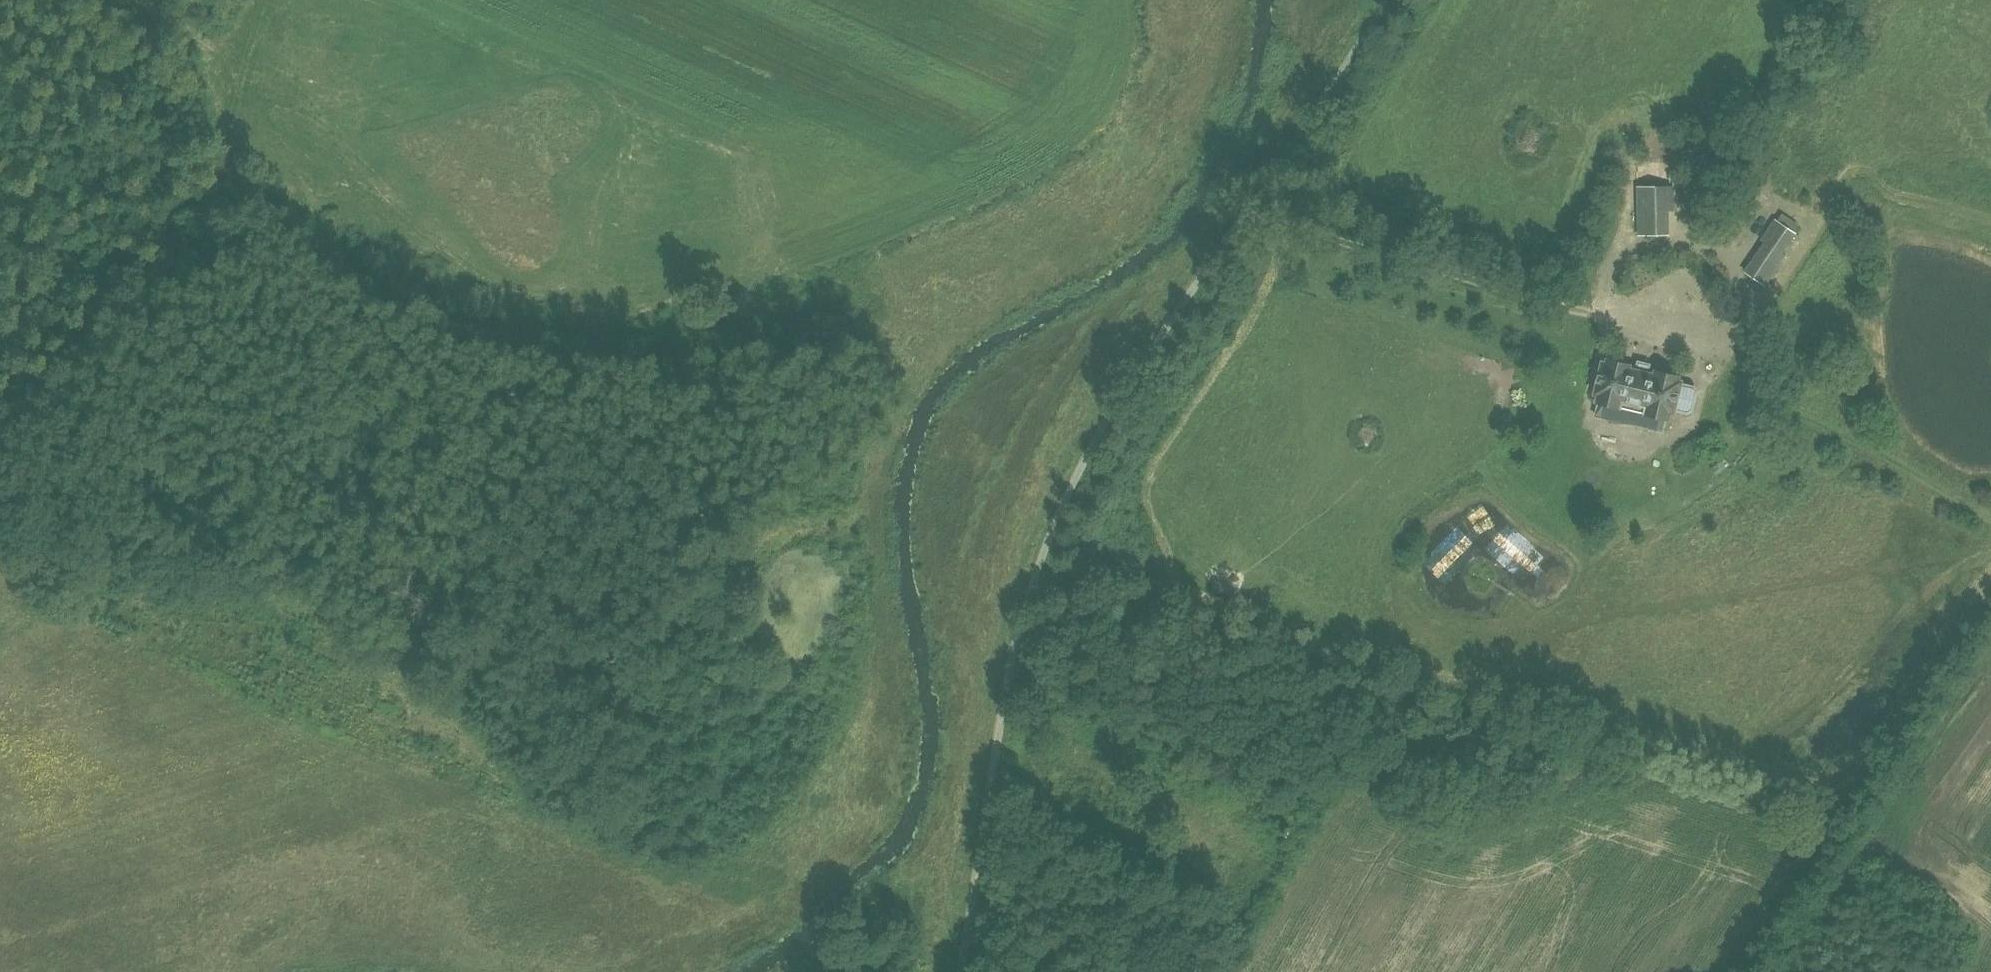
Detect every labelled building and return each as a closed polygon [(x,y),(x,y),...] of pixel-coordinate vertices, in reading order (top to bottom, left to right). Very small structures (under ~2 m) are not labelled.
[(1672,185),(1672,177),(1639,178),(1639,186),(1637,186),(1638,236),(1669,235),(1669,211),(1675,211),(1674,185),(1672,185)] [(1799,224),(1782,213),(1777,220),(1775,218),(1760,240),(1763,242),(1744,272),(1765,286),(1786,255),(1784,253),(1797,233),(1795,232),(1799,224)] [(1630,364),(1608,359),(1607,363),(1603,362),(1596,393),(1599,394),(1597,402),(1599,402),(1596,415),(1663,432),(1666,419),(1668,419),(1670,411),(1673,412),(1674,410),(1688,414),(1693,411),(1698,391),(1695,387),(1680,383),(1681,381),(1677,380),(1678,376),(1656,371),(1655,375),(1629,369),(1630,364)]
